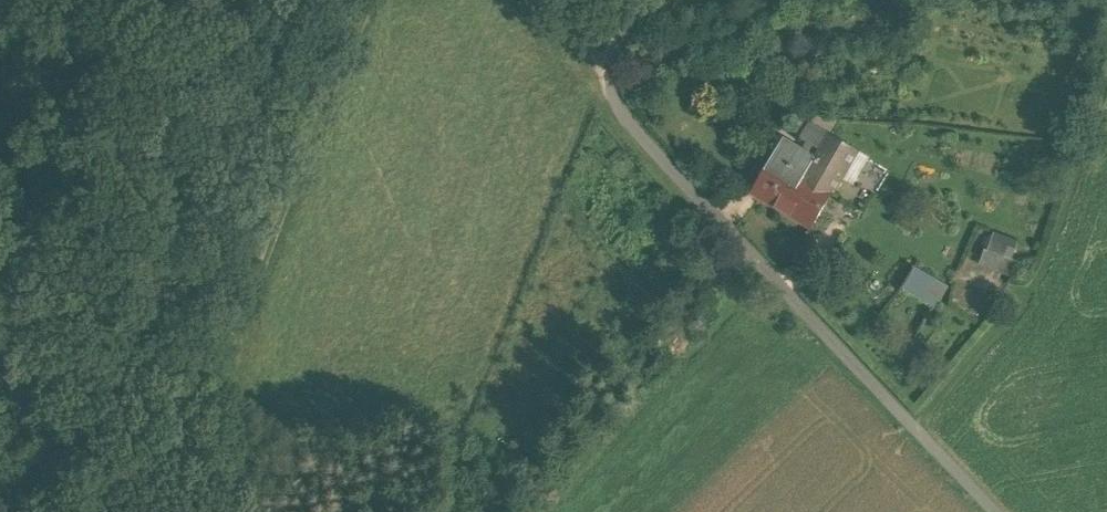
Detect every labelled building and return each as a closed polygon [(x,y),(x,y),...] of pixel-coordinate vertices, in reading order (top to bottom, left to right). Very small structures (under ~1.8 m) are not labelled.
[(830,135),(810,123),(801,137),(811,143),(812,142),(822,149),(830,135)] [(858,153),(830,135),(822,149),(813,162),(805,176),(833,194),(844,176),(858,153)] [(813,162),(784,143),(752,194),(782,212),(805,176),(813,162)] [(869,160),(858,153),(844,176),(854,182),(861,171),(862,171),(868,161),(869,160)] [(888,174),(868,161),(862,171),(855,182),(875,195),(888,174)] [(833,194),(805,176),(782,212),(810,230),(833,194)] [(993,229),(980,264),(1010,275),(1023,240),(993,229)] [(934,279),(915,267),(902,288),(933,307),(937,301),(926,294),(934,279)]
